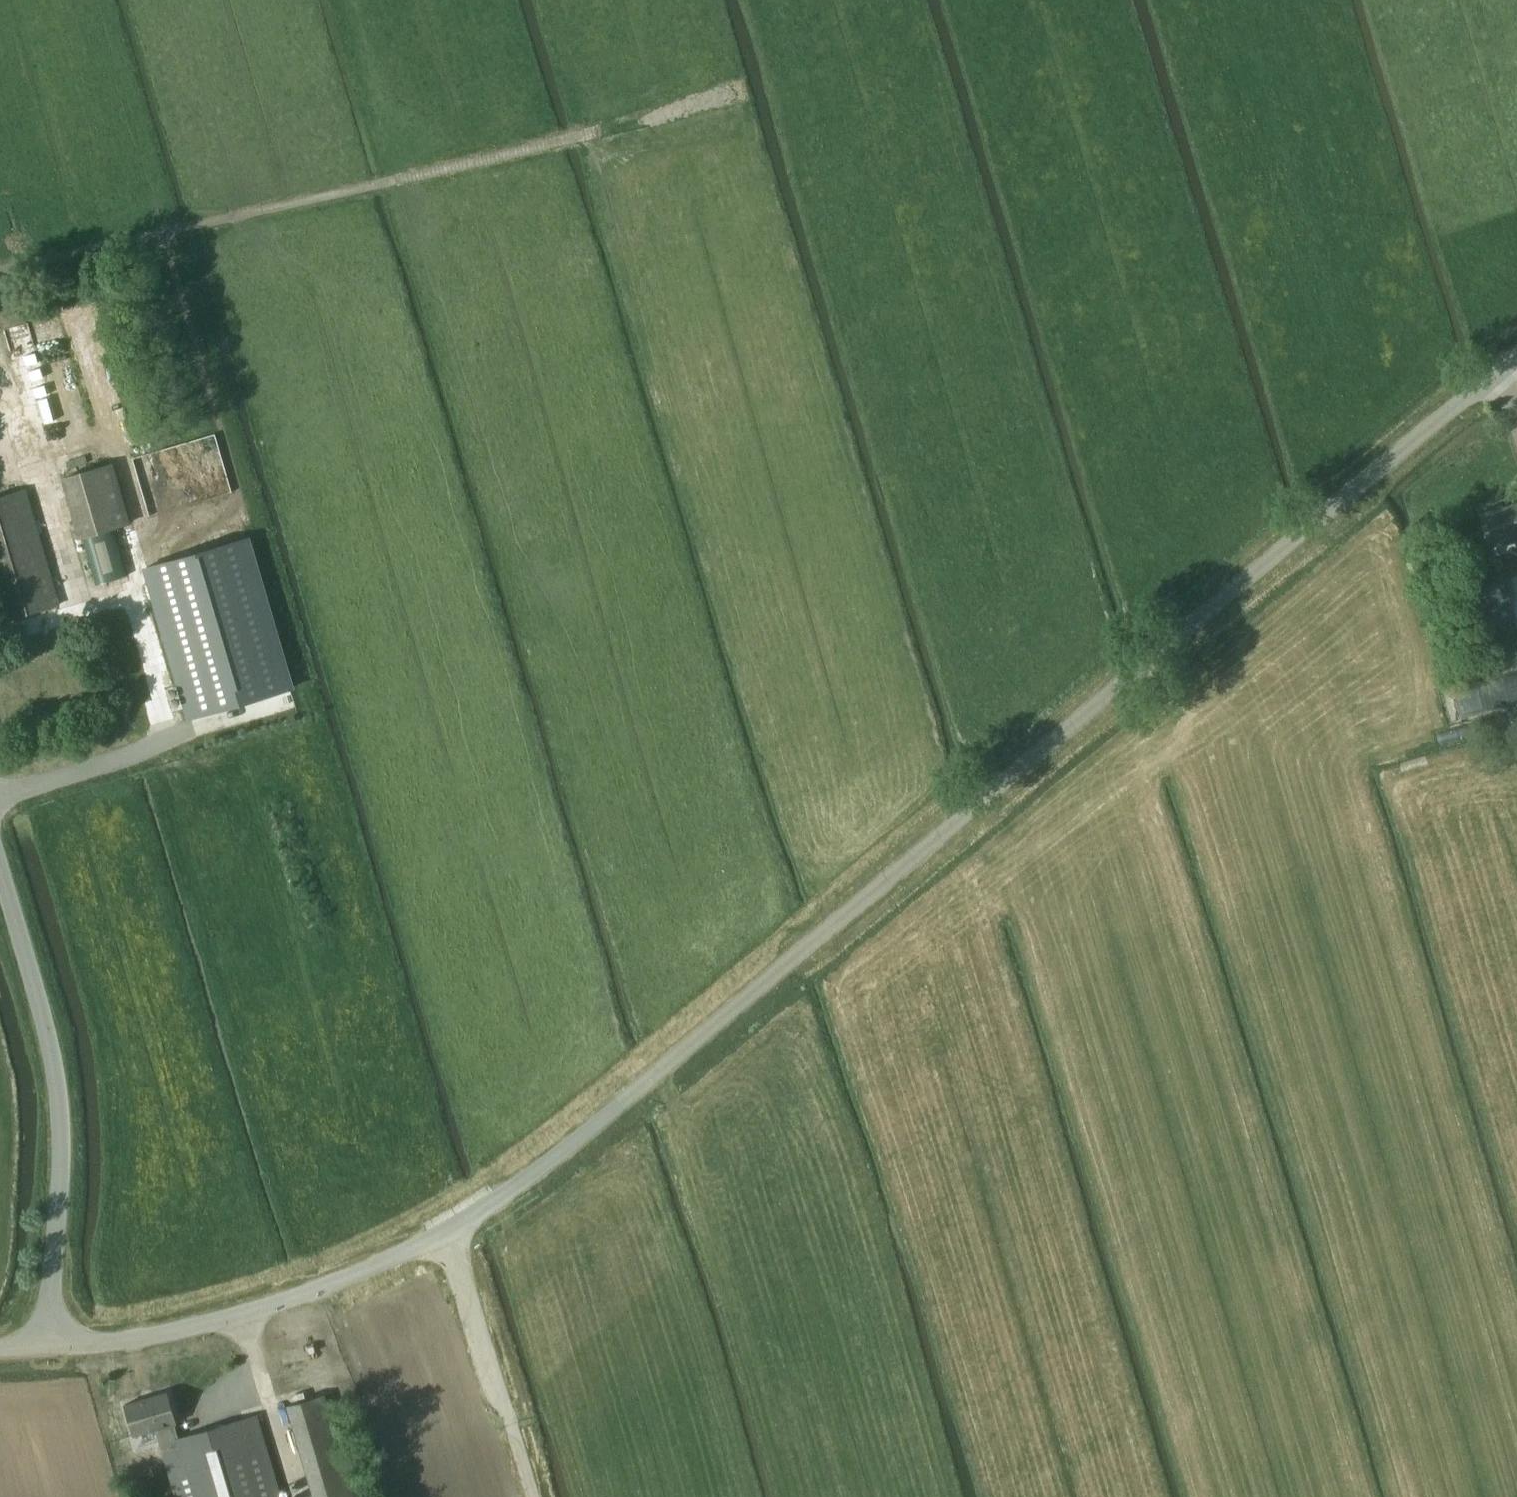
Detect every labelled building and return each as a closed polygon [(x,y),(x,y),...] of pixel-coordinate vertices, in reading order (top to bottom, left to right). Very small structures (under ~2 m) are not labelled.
[(78,539),(131,523),(113,463),(60,479),(78,539)] [(59,604),(24,489),(0,497),(0,622),(59,604)] [(1502,538),(1504,544),(1516,541),(1516,504),(1481,514),(1489,542),(1502,538)] [(216,550),(143,574),(175,676),(249,653),(216,550)] [(1472,632),(1511,621),(1500,581),(1460,593),(1472,632)] [(166,1393),(124,1406),(134,1436),(150,1431),(173,1424),(175,1423),(166,1393)] [(316,1495),(316,1496),(354,1496),(324,1395),(289,1405),(316,1495)] [(150,1431),(155,1447),(160,1445),(175,1496),(279,1496),(256,1416),(178,1438),(173,1424),(150,1431)]
